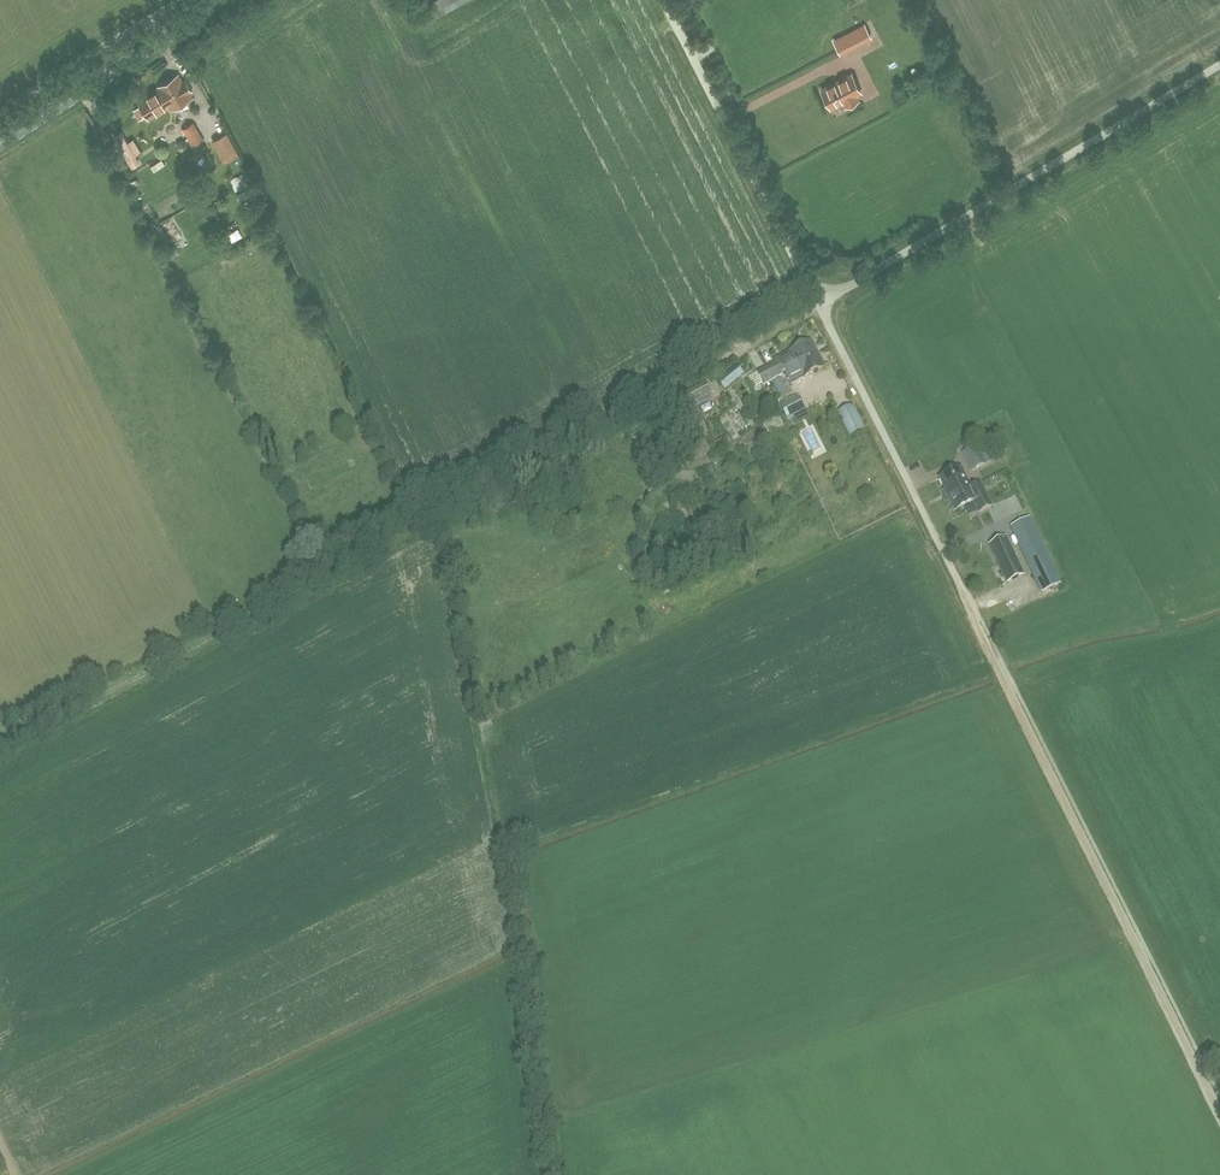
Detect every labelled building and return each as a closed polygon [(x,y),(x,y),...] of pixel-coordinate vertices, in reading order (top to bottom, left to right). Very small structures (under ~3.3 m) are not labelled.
[(865,26),(849,34),(835,41),(841,53),(871,38),(865,26)] [(852,74),(821,90),(831,108),(843,101),(846,107),(858,100),(855,95),(861,92),(852,74)] [(140,106),(134,110),(139,119),(145,115),(148,119),(169,106),(172,110),(191,98),(189,93),(191,92),(186,83),(185,81),(182,82),(178,75),(158,87),(159,89),(138,102),(140,106)] [(202,140),(192,123),(182,129),(192,146),(202,140)] [(131,167),(139,162),(136,156),(127,143),(121,133),(113,138),(116,143),(111,146),(116,155),(121,151),(131,167)] [(212,142),(223,163),(237,155),(226,134),(212,142)] [(241,199),(254,196),(252,190),(239,193),(241,199)] [(777,359),(784,372),(797,365),(797,364),(814,356),(813,355),(817,353),(811,342),(777,359)] [(797,365),(784,372),(790,384),(824,366),(817,353),(813,355),(814,356),(797,364),(797,365)] [(763,386),(783,375),(777,363),(757,373),(763,386)] [(745,375),(737,364),(717,381),(724,390),(745,375)] [(688,407),(712,394),(706,383),(682,396),(672,401),(689,432),(699,427),(688,407)] [(787,419),(806,410),(799,396),(780,405),(787,419)] [(849,437),(865,430),(853,405),(837,413),(849,437)] [(764,425),(740,438),(748,451),(760,444),(758,439),(768,433),(764,425)] [(972,471),(985,464),(977,447),(964,453),(972,471)] [(960,493),(970,488),(960,468),(940,478),(947,492),(958,487),(960,493)] [(947,492),(956,510),(974,501),(979,512),(991,506),(980,483),(970,488),(960,493),(958,487),(947,492)] [(826,491),(832,501),(841,496),(836,486),(826,491)] [(1042,593),(1061,584),(1029,518),(1011,527),(1042,593)] [(990,544),(995,556),(1008,582),(1023,575),(1005,537),(990,544)]
